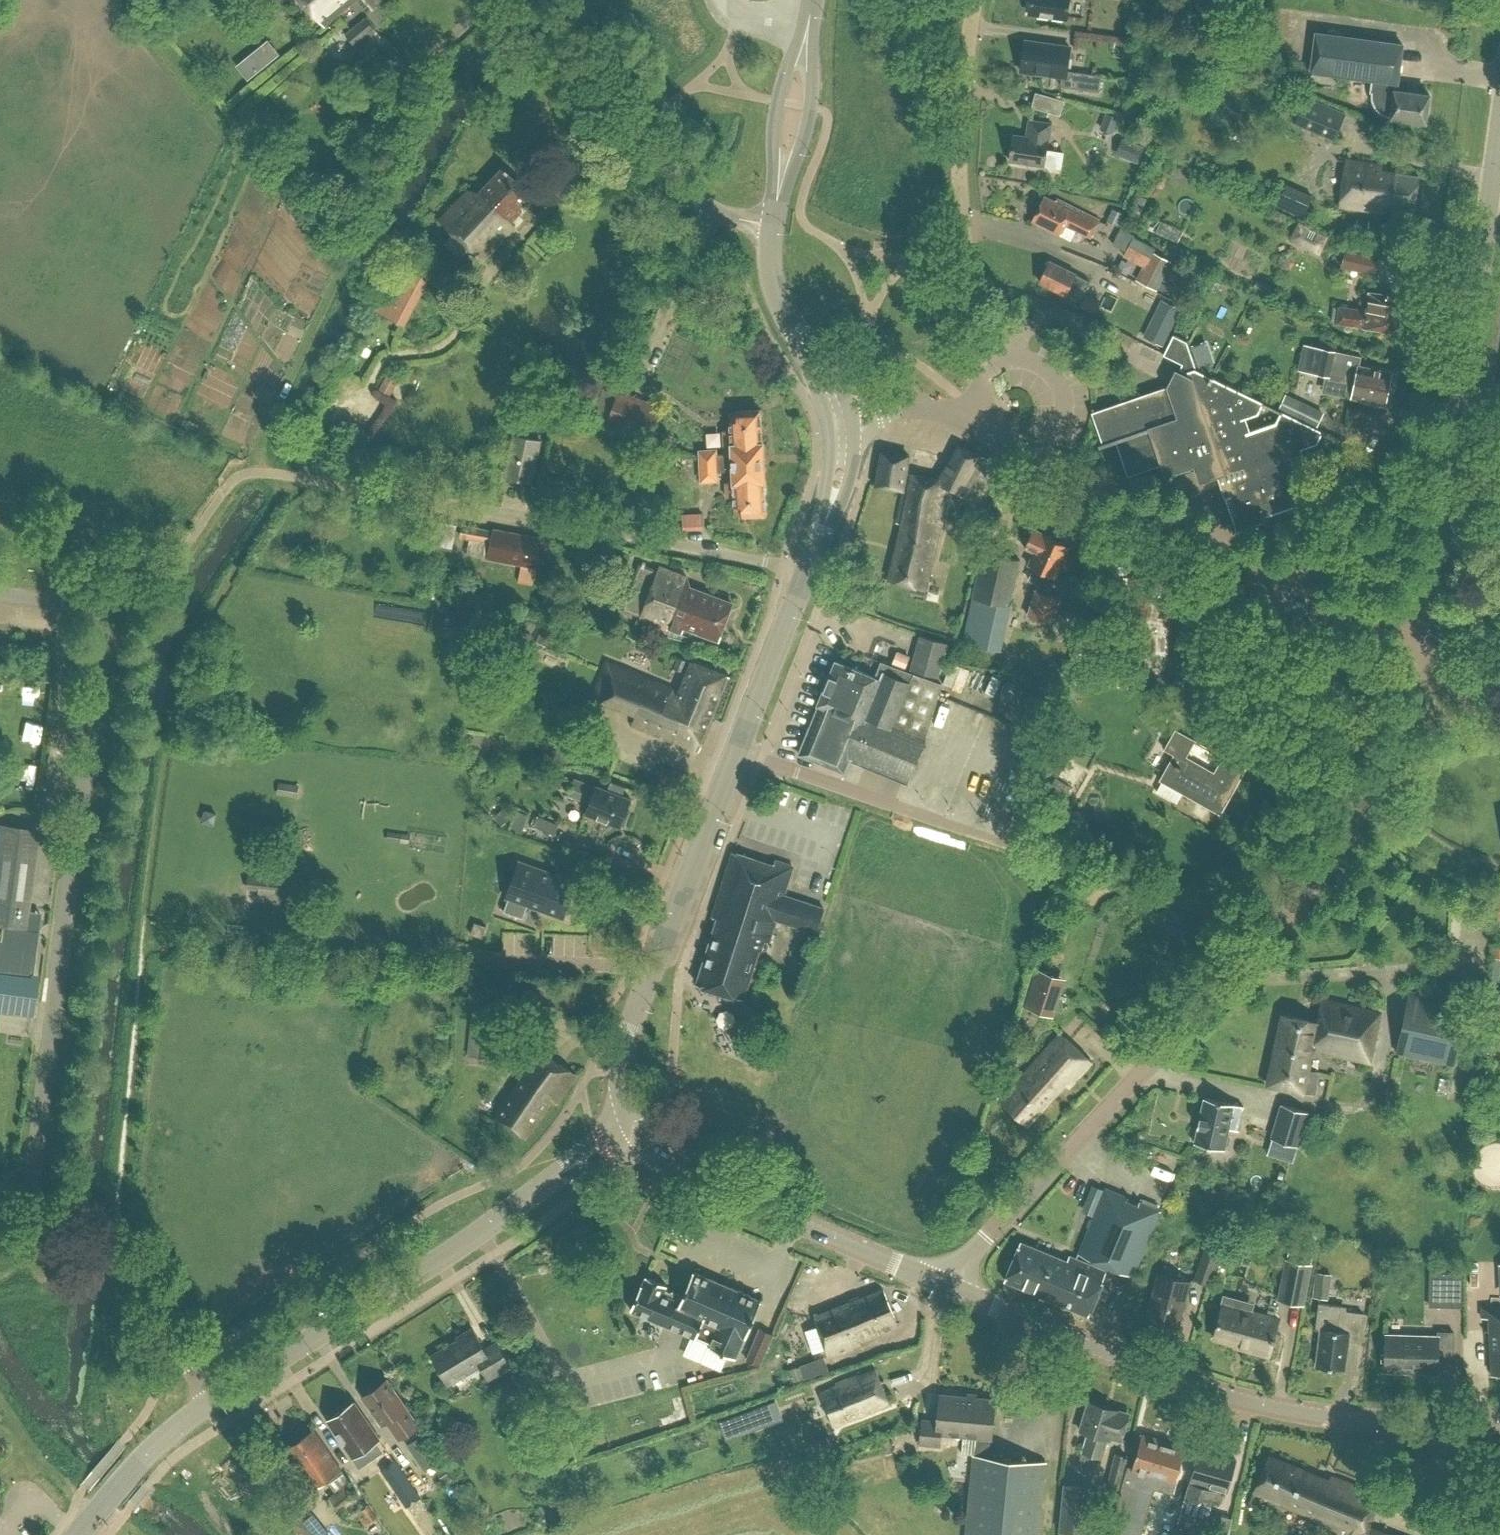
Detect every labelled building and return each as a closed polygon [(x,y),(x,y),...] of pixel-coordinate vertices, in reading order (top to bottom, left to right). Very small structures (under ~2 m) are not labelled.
[(325,25),(355,0),(304,0),(325,25)] [(1029,13),(1067,18),(1069,0),(1031,0),(1029,13)] [(1478,5),(1476,16),(1483,17),(1485,5),(1478,5)] [(390,43),(366,16),(346,33),(369,60),(390,43)] [(1402,44),(1317,33),(1312,70),(1370,78),(1370,88),(1370,97),(1371,104),(1373,108),(1376,111),(1379,114),(1381,116),(1384,117),(1426,123),(1430,93),(1394,88),(1395,81),(1397,81),(1402,44)] [(1071,47),(1025,40),(1021,70),(1062,75),(1061,85),(1099,91),(1101,75),(1068,70),(1071,47)] [(1065,100),(1036,92),(1032,107),(1060,115),(1065,100)] [(1345,113),(1305,97),(1294,124),(1334,140),(1345,113)] [(1052,122),(1029,119),(1026,136),(1013,134),(1009,160),(1044,166),(1044,165),(1061,168),(1063,151),(1046,149),(1047,141),(1050,141),(1052,122)] [(1381,165),(1347,161),(1341,205),(1389,212),(1390,209),(1413,213),(1418,176),(1381,171),(1381,165)] [(531,194),(502,166),(480,190),(469,190),(440,220),(481,260),(515,224),(512,221),(522,210),(519,207),(531,194)] [(1312,195),(1286,184),(1277,207),(1303,218),(1312,195)] [(1056,201),(1044,195),(1032,220),(1060,234),(1065,223),(1091,236),(1099,219),(1057,198),(1056,201)] [(1369,220),(1357,218),(1356,232),(1368,234),(1369,220)] [(1329,237),(1300,221),(1290,238),(1319,255),(1329,237)] [(1157,247),(1134,236),(1127,250),(1145,259),(1135,280),(1167,296),(1179,270),(1170,265),(1172,261),(1154,252),(1157,247)] [(1377,257),(1345,249),(1341,267),(1373,274),(1377,257)] [(424,272),(402,260),(383,296),(387,298),(399,304),(405,307),(424,272)] [(1076,274),(1048,261),(1039,280),(1081,300),(1090,281),(1076,274)] [(1403,296),(1369,291),(1367,309),(1339,306),(1337,323),(1364,326),(1364,327),(1398,331),(1403,296)] [(1101,301),(1086,294),(1080,307),(1095,313),(1101,301)] [(1187,340),(1174,334),(1164,354),(1183,363),(1170,384),(1167,385),(1167,386),(1093,411),(1104,442),(1099,443),(1100,446),(1117,440),(1129,473),(1163,461),(1166,471),(1197,461),(1216,455),(1229,494),(1225,496),(1236,530),(1264,521),(1268,531),(1271,530),(1265,515),(1304,502),(1290,461),(1296,449),(1318,442),(1323,430),(1320,428),(1214,376),(1211,374),(1211,375),(1197,368),(1187,340)] [(1336,350),(1304,344),(1298,369),(1330,376),(1330,374),(1343,376),(1342,381),(1355,384),(1352,395),(1386,402),(1392,373),(1360,366),(1362,355),(1336,350)] [(670,362),(659,384),(670,389),(681,367),(670,362)] [(386,390),(398,395),(407,374),(395,369),(386,390)] [(616,395),(602,390),(593,412),(607,418),(606,422),(648,439),(660,407),(618,391),(616,395)] [(1299,399),(1292,413),(1317,426),(1325,412),(1299,399)] [(733,460),(765,458),(764,441),(762,441),(761,409),(738,410),(730,410),(731,429),(723,430),(724,453),(724,454),(733,454),(733,460)] [(540,439),(514,434),(505,476),(532,482),(540,439)] [(987,458),(959,443),(939,479),(907,471),(910,455),(882,450),(876,485),(902,489),(897,521),(903,523),(888,578),(926,588),(951,489),(966,497),(987,458)] [(699,450),(700,459),(717,458),(717,454),(717,449),(699,450)] [(724,453),(717,454),(717,458),(700,459),(701,481),(718,480),(718,470),(733,470),(734,481),(726,482),(727,496),(735,496),(736,515),(744,514),(744,515),(766,513),(764,481),(766,481),(765,458),(733,460),(733,454),(724,454),(724,453)] [(707,513),(687,514),(688,531),(708,530),(707,513)] [(492,532),(462,526),(460,538),(490,544),(487,560),(536,569),(542,537),(493,528),(492,532)] [(1069,545),(1034,528),(1025,546),(1035,551),(1029,564),(1035,567),(1029,579),(1049,588),(1069,545)] [(963,641),(999,648),(1017,559),(981,552),(963,641)] [(657,571),(641,565),(625,607),(641,613),(639,618),(667,628),(668,626),(682,631),(684,626),(718,639),(732,602),(690,586),(687,576),(659,565),(657,571)] [(1172,587),(1132,585),(1128,649),(1168,651),(1172,587)] [(1059,597),(1034,589),(1027,615),(1052,622),(1059,597)] [(947,643),(919,635),(910,669),(938,677),(947,643)] [(729,675),(691,660),(679,690),(607,661),(593,697),(636,714),(632,723),(700,750),(729,675)] [(941,684),(882,660),(875,676),(836,660),(818,703),(820,704),(800,753),(844,771),(850,757),(909,781),(925,740),(941,684)] [(970,691),(974,668),(954,664),(949,687),(970,691)] [(998,675),(990,692),(999,696),(1007,680),(998,675)] [(941,723),(952,726),(957,708),(946,705),(941,723)] [(1246,768),(1175,728),(1164,748),(1174,753),(1159,779),(1221,813),(1246,768)] [(596,785),(575,777),(568,794),(589,802),(585,812),(621,825),(631,798),(623,795),(626,786),(611,780),(608,789),(596,785)] [(544,818),(540,827),(559,835),(563,825),(544,818)] [(0,826),(0,924),(27,927),(38,831),(0,826)] [(774,865),(733,852),(713,916),(718,918),(698,983),(744,997),(759,948),(762,949),(765,939),(769,940),(775,920),(816,933),(825,906),(784,893),(793,866),(775,860),(774,865)] [(563,917),(564,914),(575,884),(576,881),(519,861),(518,864),(508,894),(510,895),(504,911),(523,917),(528,904),(563,917)] [(288,877),(248,873),(247,888),(258,889),(257,900),(286,903),(288,877)] [(3,1008),(3,1009),(4,1009),(4,1008),(15,1010),(15,1011),(16,1011),(17,1010),(28,1011),(28,1012),(29,1013),(29,1011),(30,998),(31,999),(31,997),(30,997),(31,991),(32,991),(32,990),(31,990),(33,977),(34,978),(34,976),(30,976),(32,965),(33,964),(32,964),(33,952),(34,952),(34,950),(33,950),(20,949),(20,948),(10,947),(9,947),(0,946),(0,1008),(3,1008)] [(1067,977),(1035,968),(1024,1006),(1055,1016),(1067,977)] [(1467,1002),(1409,990),(1396,1052),(1454,1065),(1467,1002)] [(1381,1012),(1321,999),(1317,1020),(1283,1013),(1268,1083),(1314,1093),(1319,1071),(1309,1069),(1313,1047),(1323,1049),(1322,1053),(1370,1063),(1381,1012)] [(466,1059),(509,1061),(511,1025),(487,1023),(488,1007),(469,1006),(466,1059)] [(1091,1062),(1060,1033),(1001,1098),(1028,1123),(1065,1082),(1069,1086),(1091,1062)] [(577,1074),(537,1046),(517,1075),(522,1078),(496,1115),(526,1136),(552,1099),(558,1103),(577,1074)] [(1243,1106),(1204,1097),(1195,1142),(1225,1148),(1229,1127),(1238,1129),(1243,1106)] [(1309,1111),(1281,1103),(1272,1137),(1299,1145),(1309,1111)] [(1163,1210),(1095,1182),(1083,1211),(1093,1215),(1078,1252),(1136,1276),(1163,1210)] [(1060,1302),(1078,1259),(1069,1255),(1067,1260),(1021,1241),(1005,1280),(1060,1302)] [(1220,1251),(1205,1246),(1195,1279),(1210,1284),(1220,1251)] [(1315,1251),(1289,1246),(1279,1299),(1305,1304),(1315,1251)] [(1078,1259),(1060,1302),(1088,1314),(1106,1270),(1078,1259)] [(740,1290),(695,1271),(683,1298),(679,1297),(680,1294),(672,1291),(672,1292),(665,1289),(667,1285),(649,1277),(645,1285),(642,1284),(632,1309),(696,1337),(696,1336),(710,1342),(709,1346),(736,1357),(745,1335),(746,1336),(761,1299),(750,1294),(748,1286),(740,1290)] [(1189,1281),(1160,1273),(1148,1319),(1177,1327),(1189,1281)] [(1460,1274),(1426,1274),(1425,1308),(1460,1308),(1460,1274)] [(876,1277),(858,1282),(861,1294),(879,1290),(876,1277)] [(898,1324),(884,1288),(814,1315),(830,1356),(861,1344),(859,1339),(898,1324)] [(1347,1306),(1319,1302),(1316,1329),(1321,1329),(1317,1365),(1344,1369),(1348,1340),(1360,1341),(1364,1312),(1346,1310),(1347,1306)] [(1481,1306),(1482,1317),(1489,1316),(1492,1372),(1499,1372),(1499,1305),(1481,1306)] [(1279,1319),(1250,1311),(1249,1313),(1222,1306),(1214,1337),(1245,1345),(1244,1348),(1269,1354),(1279,1319)] [(485,1348),(473,1328),(456,1338),(457,1340),(432,1355),(449,1383),(481,1365),(489,1379),(512,1365),(497,1341),(485,1348)] [(774,1334),(760,1328),(747,1359),(760,1365),(774,1334)] [(1454,1331),(1438,1330),(1438,1335),(1386,1334),(1385,1370),(1438,1371),(1438,1358),(1453,1358),(1454,1331)] [(829,1359),(794,1368),(797,1379),(832,1370),(829,1359)] [(888,1401),(876,1367),(861,1374),(860,1372),(836,1382),(837,1384),(820,1391),(832,1423),(833,1427),(840,1425),(839,1421),(867,1411),(888,1401)] [(415,1427),(404,1411),(407,1409),(387,1379),(363,1395),(383,1423),(393,1417),(405,1434),(415,1427)] [(964,1435),(968,1395),(940,1393),(937,1420),(923,1419),(920,1443),(940,1445),(942,1433),(964,1435)] [(968,1395),(964,1435),(977,1436),(975,1454),(974,1454),(966,1534),(1038,1534),(1045,1461),(989,1456),(991,1438),(992,1438),(996,1398),(968,1395)] [(1119,1409),(1089,1400),(1081,1430),(1088,1432),(1081,1457),(1100,1463),(1107,1440),(1114,1442),(1115,1437),(1121,1439),(1128,1412),(1119,1410),(1119,1409)] [(354,1401),(328,1419),(343,1441),(342,1441),(360,1467),(382,1453),(374,1442),(380,1438),(369,1423),(354,1401)] [(746,1410),(717,1420),(724,1439),(753,1429),(746,1410)] [(661,1417),(663,1427),(680,1424),(678,1414),(661,1417)] [(341,1467),(314,1429),(287,1447),(314,1486),(341,1467)] [(441,1458),(423,1432),(407,1444),(425,1469),(441,1458)] [(1142,1433),(1133,1467),(1127,1465),(1123,1482),(1112,1531),(1126,1534),(1139,1534),(1152,1487),(1155,1488),(1159,1476),(1176,1481),(1185,1447),(1165,1441),(1165,1439),(1142,1433)] [(1237,1459),(1199,1448),(1191,1478),(1182,1512),(1206,1520),(1216,1486),(1228,1489),(1237,1459)] [(1128,1455),(1116,1452),(1107,1488),(1119,1491),(1128,1455)] [(1269,1454),(1254,1491),(1316,1517),(1314,1520),(1351,1534),(1393,1534),(1368,1525),(1380,1495),(1331,1474),(1329,1479),(1269,1454)] [(383,1476),(398,1495),(418,1479),(403,1460),(383,1476)] [(386,1522),(405,1512),(398,1500),(391,1504),(380,1482),(368,1488),(386,1522)] [(1093,1486),(1063,1483),(1059,1530),(1088,1533),(1093,1486)] [(356,1499),(347,1485),(329,1495),(337,1510),(356,1499)]
